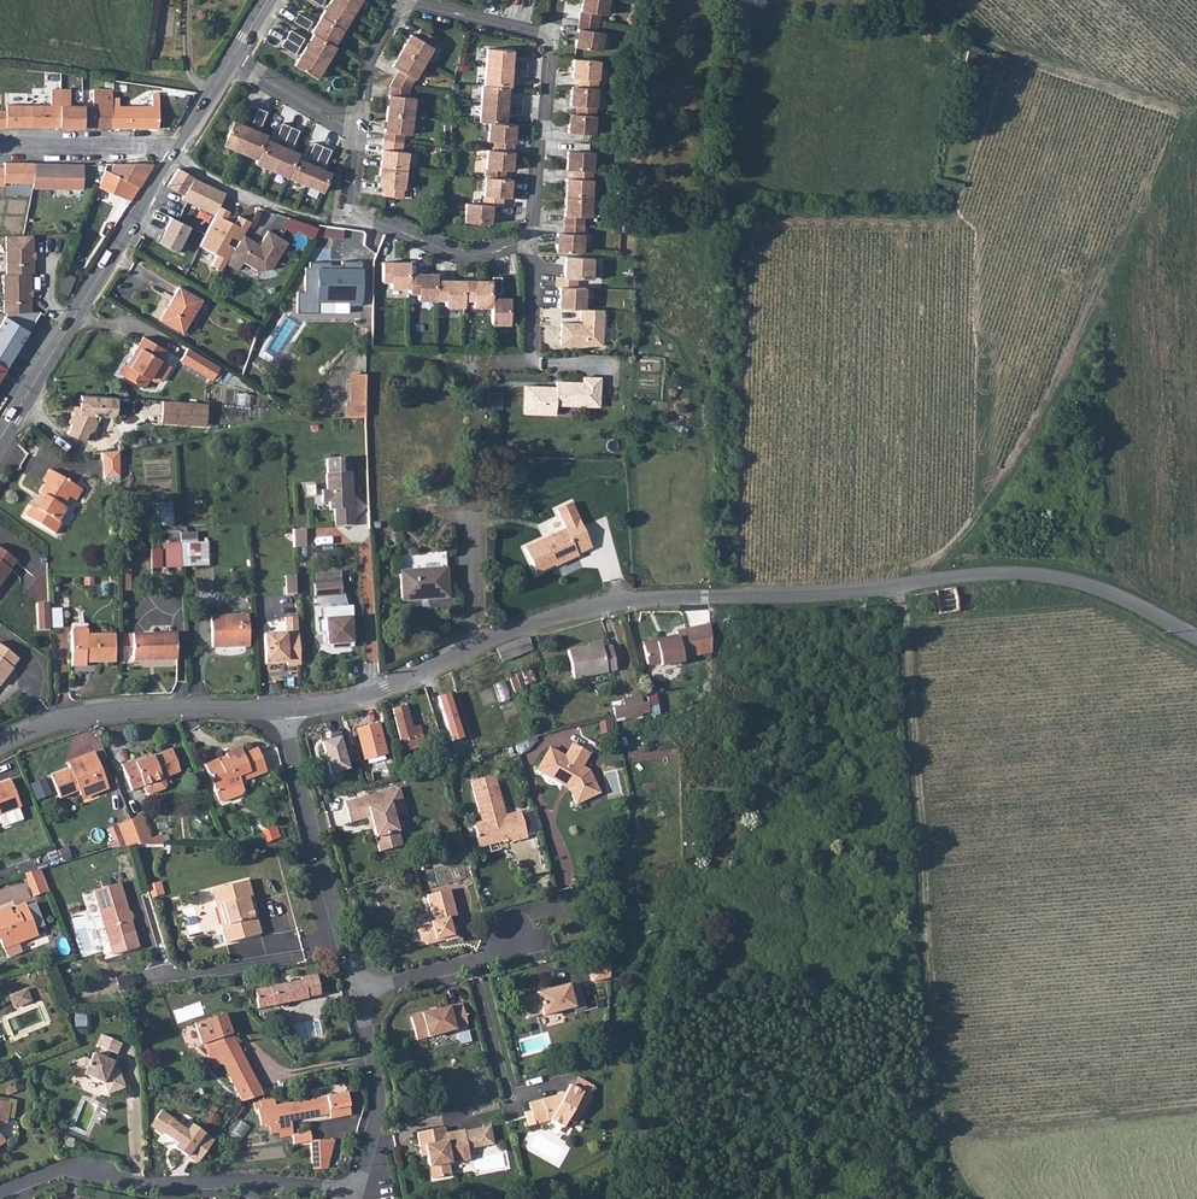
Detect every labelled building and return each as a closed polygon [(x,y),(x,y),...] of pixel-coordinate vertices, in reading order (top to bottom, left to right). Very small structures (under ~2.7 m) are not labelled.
[(329,0),(319,16),(341,29),(350,13),(329,0)] [(329,0),(350,13),(358,0),(329,0)] [(576,19),(595,22),(596,13),(603,14),(605,0),(579,0),(576,19)] [(291,21),(305,29),(310,21),(296,13),(291,21)] [(319,16),(310,32),(312,33),(331,45),(341,29),(319,16)] [(597,50),(600,32),(593,31),(595,22),(576,19),(572,46),(597,50)] [(408,33),(399,50),(420,62),(434,38),(418,29),(414,37),(408,33)] [(284,38),(297,46),(302,38),(289,30),(284,38)] [(302,49),(324,62),(333,46),(331,45),(312,33),(302,49)] [(293,54),(297,46),(284,38),(279,46),(293,54)] [(509,49),(484,47),(483,66),(508,68),(509,49)] [(293,64),(314,77),(324,62),(302,49),(293,64)] [(387,85),(406,87),(420,62),(399,50),(390,65),(397,69),(387,85)] [(596,60),(571,58),(569,76),(576,77),(575,86),(594,87),(596,60)] [(509,60),(508,68),(524,69),(524,61),(509,60)] [(482,84),(504,86),(507,86),(508,68),(483,66),(482,84)] [(524,69),(508,68),(508,76),(523,77),(524,69)] [(478,102),(503,104),(504,96),(504,86),(482,84),(479,84),(478,102)] [(384,112),(409,115),(411,97),(405,96),(406,87),(387,85),(384,112)] [(573,113),(592,114),(594,87),(575,86),(569,85),(567,104),(574,104),(573,113)] [(61,127),(61,90),(51,90),(51,106),(40,105),(40,127),(61,127)] [(61,127),(82,127),(82,106),(70,106),(70,90),(61,90),(61,127)] [(82,127),(112,127),(112,107),(112,90),(94,90),(93,107),(82,106),(82,127)] [(158,127),(159,90),(152,90),(151,107),(112,107),(112,127),(158,127)] [(504,96),(503,104),(519,105),(520,97),(504,96)] [(478,102),(477,121),(487,122),(502,122),(503,104),(478,102)] [(242,119),(250,123),(256,108),(248,104),(242,119)] [(519,105),(503,104),(503,112),(519,113),(519,105)] [(40,105),(5,105),(5,110),(0,111),(0,128),(40,127),(40,105)] [(256,108),(250,123),(258,126),(265,111),(256,108)] [(384,112),(381,139),(400,142),(401,133),(407,133),(409,115),(384,112)] [(592,114),(573,113),(566,113),(565,131),(572,131),(587,133),(590,133),(592,114)] [(231,121),(221,144),(237,150),(248,128),(231,121)] [(492,149),(510,150),(512,123),(502,122),(487,122),(486,140),(492,140),(492,149)] [(274,137),(282,141),(289,127),(280,123),(274,137)] [(289,127),(282,141),(291,145),(297,130),(289,127)] [(263,139),(265,135),(248,128),(237,150),(255,158),(263,139)] [(587,133),(572,131),(572,140),(587,141),(587,133)] [(263,139),(255,158),(253,162),(270,169),(280,146),(263,139)] [(400,142),(381,139),(378,167),(403,170),(405,152),(398,151),(400,142)] [(306,157),(314,161),(320,146),(312,142),(306,157)] [(571,150),(586,151),(587,143),(572,142),(571,150)] [(295,158),(297,154),(280,146),(270,169),(287,177),(295,158)] [(320,146),(314,161),(323,164),(329,149),(320,146)] [(485,149),(483,176),(502,177),(502,169),(509,169),(510,150),(492,149),(485,149)] [(565,150),(564,168),(571,169),(589,169),(590,151),(586,151),(571,150),(565,150)] [(295,158),(287,177),(304,184),(312,166),(295,158)] [(33,182),(33,165),(33,162),(4,162),(4,167),(0,168),(0,186),(4,186),(4,183),(33,182)] [(106,164),(98,163),(98,165),(96,171),(104,172),(110,174),(111,170),(113,164),(106,164)] [(125,198),(132,184),(139,187),(153,164),(117,164),(113,164),(111,170),(110,174),(104,172),(98,187),(125,198)] [(33,165),(33,182),(33,187),(83,189),(83,165),(33,165)] [(321,191),(329,173),(312,166),(304,184),(321,191)] [(403,170),(378,167),(376,185),(382,186),(381,195),(400,197),(403,170)] [(186,173),(177,168),(174,171),(166,185),(182,196),(181,200),(214,213),(217,205),(223,193),(186,173)] [(563,196),(589,197),(589,169),(571,169),(570,178),(564,178),(563,196)] [(483,176),(481,203),(489,204),(494,204),(500,205),(500,196),(507,197),(508,178),(502,177),(483,176)] [(130,201),(139,187),(132,184),(125,198),(130,201)] [(563,196),(562,223),(581,224),(581,215),(588,215),(589,197),(563,196)] [(481,203),(464,202),(463,221),(488,223),(489,204),(481,203)] [(500,205),(494,204),(494,213),(508,213),(509,205),(500,205)] [(221,270),(224,263),(235,246),(226,242),(229,235),(238,240),(241,235),(250,220),(236,215),(233,222),(224,219),(229,211),(217,205),(214,213),(197,245),(216,253),(210,265),(221,270)] [(168,214),(155,242),(176,251),(188,225),(168,214)] [(314,234),(318,226),(299,222),(292,220),(287,227),(314,234)] [(554,250),(580,251),(581,224),(562,223),(562,232),(555,232),(554,250)] [(344,238),(344,229),(326,227),(325,237),(344,238)] [(252,241),(241,235),(238,240),(235,246),(224,263),(237,270),(242,262),(258,271),(270,268),(286,242),(266,230),(257,247),(250,243),(252,241)] [(5,236),(6,274),(29,273),(33,273),(32,234),(30,235),(5,236)] [(592,255),(562,255),(562,275),(555,275),(554,284),(558,285),(577,285),(577,276),(591,276),(592,255)] [(360,304),(359,261),(308,261),(308,266),(303,266),(303,291),(295,291),(296,310),(316,311),(316,300),(347,299),(348,304),(360,304)] [(408,262),(381,262),(381,280),(390,280),(390,287),(408,287),(408,273),(408,262)] [(2,274),(3,313),(6,312),(30,312),(29,273),(6,274),(2,274)] [(435,280),(435,274),(408,273),(408,287),(408,292),(417,292),(417,298),(435,299),(435,298),(435,280)] [(499,276),(490,276),(490,281),(490,292),(499,292),(499,276)] [(463,299),(463,280),(435,280),(435,298),(444,299),(444,305),(462,305),(463,299)] [(490,292),(490,281),(463,280),(463,299),(472,299),(472,305),(490,306),(490,298),(490,292)] [(71,298),(76,289),(61,281),(57,291),(71,298)] [(175,285),(170,293),(193,306),(197,299),(175,285)] [(557,306),(581,307),(584,307),(584,285),(577,285),(558,285),(557,306)] [(193,306),(170,293),(156,318),(178,331),(193,306)] [(508,323),(509,298),(490,298),(490,306),(490,323),(508,323)] [(562,321),(561,342),(603,343),(604,308),(584,307),(581,307),(581,318),(585,318),(585,322),(562,321)] [(40,311),(30,312),(6,312),(0,322),(0,376),(40,311)] [(124,364),(118,374),(143,390),(166,351),(144,338),(132,357),(134,359),(130,365),(131,366),(130,368),(124,364)] [(221,367),(188,348),(180,361),(213,380),(221,367)] [(347,418),(365,416),(365,407),(365,403),(365,386),(365,384),(365,375),(352,375),(352,403),(347,402),(347,418)] [(527,384),(526,411),(557,412),(557,403),(559,401),(571,402),(570,403),(601,404),(602,375),(585,375),(584,381),(558,379),(558,385),(527,384)] [(65,425),(62,433),(61,434),(78,441),(82,433),(86,431),(90,423),(88,418),(89,416),(102,417),(104,398),(74,396),(73,413),(66,413),(62,423),(65,425)] [(207,427),(208,407),(163,404),(161,425),(207,427)] [(560,406),(559,415),(570,416),(571,407),(560,406)] [(114,453),(101,454),(104,480),(120,478),(120,452),(114,453)] [(334,528),(353,527),(352,509),(348,505),(351,501),(351,494),(349,494),(349,489),(351,489),(350,474),(348,474),(347,459),(324,460),(325,475),(324,475),(325,491),(320,492),(321,504),(328,503),(329,511),(333,511),(334,528)] [(79,487),(49,468),(47,467),(40,478),(43,480),(37,489),(42,493),(35,505),(30,502),(23,512),(52,530),(59,519),(57,518),(64,506),(61,503),(67,493),(73,497),(79,487)] [(157,502),(156,524),(176,525),(177,502),(157,502)] [(522,544),(530,571),(556,565),(556,566),(574,562),(574,560),(589,556),(576,508),(561,512),(566,533),(522,544)] [(199,532),(182,533),(185,566),(210,564),(209,542),(200,542),(199,532)] [(10,569),(9,568),(14,560),(0,550),(0,582),(10,569)] [(445,568),(398,571),(400,601),(447,599),(445,568)] [(286,597),(295,597),(294,578),(285,579),(286,597)] [(314,598),(341,596),(340,584),(313,585),(314,598)] [(955,588),(935,591),(939,614),(958,611),(955,588)] [(49,601),(37,603),(40,629),(51,628),(49,601)] [(353,629),(352,607),(323,610),(324,622),(321,622),(321,632),(328,632),(329,645),(336,649),(351,648),(350,629),(353,629)] [(244,612),(208,614),(209,645),(246,643),(244,612)] [(286,668),(299,667),(299,659),(297,636),(297,626),(296,620),(284,621),(285,636),(263,637),(265,667),(286,666),(286,668)] [(71,635),(71,666),(85,665),(85,659),(93,659),(93,662),(114,661),(114,634),(89,635),(87,635),(87,630),(84,627),(74,627),(71,630),(71,635)] [(675,639),(641,646),(645,664),(659,662),(660,666),(681,662),(680,659),(689,657),(683,631),(673,632),(675,639)] [(174,632),(131,633),(131,659),(174,659),(174,632)] [(528,636),(496,649),(500,659),(510,655),(512,658),(531,649),(528,636)] [(16,654),(0,643),(0,679),(16,654)] [(588,649),(587,646),(566,651),(573,679),(615,670),(610,647),(601,648),(601,646),(588,649)] [(518,675),(511,678),(515,687),(522,684),(518,675)] [(465,737),(452,692),(439,696),(453,742),(465,737)] [(612,709),(613,717),(641,712),(640,703),(638,696),(623,699),(624,706),(612,709)] [(393,709),(402,740),(423,734),(420,725),(411,727),(406,706),(393,709)] [(613,720),(602,721),(603,731),(614,730),(613,720)] [(355,728),(365,760),(389,753),(380,721),(355,728)] [(423,734),(402,740),(403,747),(425,741),(423,734)] [(337,735),(318,741),(328,774),(347,768),(337,735)] [(546,747),(534,769),(559,784),(564,782),(565,785),(564,785),(573,803),(596,792),(585,769),(579,766),(586,753),(569,743),(561,756),(546,747)] [(240,784),(238,780),(264,770),(255,747),(240,753),(238,748),(223,754),(225,759),(217,762),(216,759),(203,764),(212,790),(216,799),(220,801),(240,793),(242,790),(240,784)] [(120,766),(129,790),(141,786),(143,792),(147,794),(162,788),(164,785),(162,778),(178,772),(169,749),(145,759),(144,757),(120,766)] [(82,760),(66,766),(67,769),(48,776),(57,799),(76,791),(78,795),(93,789),(95,793),(106,789),(91,753),(81,757),(82,760)] [(363,762),(368,782),(393,776),(388,756),(363,762)] [(467,782),(470,793),(494,786),(491,776),(467,782)] [(0,781),(12,808),(14,807),(17,806),(7,778),(0,781)] [(4,808),(5,811),(12,808),(0,781),(0,810),(4,808)] [(536,831),(530,809),(518,812),(518,809),(502,814),(494,786),(470,793),(478,820),(471,823),(474,835),(473,835),(476,847),(496,842),(501,840),(500,837),(507,835),(509,841),(525,837),(525,834),(536,831)] [(395,787),(341,802),(347,822),(367,816),(376,851),(399,845),(391,816),(403,813),(395,787)] [(5,811),(0,812),(0,825),(16,818),(12,808),(5,811)] [(532,808),(530,809),(536,831),(538,830),(532,808)] [(139,814),(127,819),(137,843),(150,843),(139,814)] [(127,819),(116,823),(124,845),(137,843),(127,819)] [(496,842),(476,847),(478,854),(498,849),(496,842)] [(50,866),(52,874),(64,872),(61,850),(43,853),(45,866),(50,866)] [(26,873),(34,897),(50,892),(42,868),(26,873)] [(208,889),(210,897),(246,885),(244,879),(208,889)] [(130,917),(130,914),(129,912),(127,910),(119,882),(92,890),(111,954),(137,947),(129,919),(130,917)] [(158,884),(149,887),(152,897),(161,894),(158,884)] [(246,885),(210,897),(213,906),(219,904),(224,923),(218,925),(223,943),(258,934),(253,916),(250,918),(248,909),(245,908),(244,904),(251,903),(246,885)] [(418,924),(414,931),(417,941),(424,945),(443,940),(444,942),(455,938),(452,925),(448,926),(446,918),(454,916),(446,889),(423,895),(428,912),(429,912),(431,921),(418,924)] [(2,949),(17,943),(35,936),(23,904),(14,908),(16,914),(10,916),(8,909),(0,912),(0,943),(2,949)] [(17,943),(2,949),(4,954),(9,956),(20,951),(17,943)] [(607,977),(608,960),(587,965),(591,981),(607,977)] [(255,1005),(278,1003),(286,1002),(304,1000),(304,998),(317,997),(315,978),(300,980),(301,982),(253,987),(255,1005)] [(566,983),(534,992),(534,994),(519,999),(525,1018),(540,1014),(540,1016),(572,1007),(573,1010),(583,1007),(576,983),(566,986),(566,983)] [(8,995),(13,1006),(30,998),(25,987),(8,995)] [(459,1004),(407,1018),(414,1040),(465,1027),(459,1004)] [(223,1014),(194,1025),(201,1045),(203,1045),(213,1069),(218,1080),(227,1076),(241,1101),(262,1095),(233,1038),(223,1014)] [(70,1063),(75,1077),(87,1072),(106,1080),(110,1092),(126,1086),(120,1069),(113,1066),(115,1062),(110,1059),(113,1052),(118,1054),(123,1043),(105,1035),(100,1045),(104,1047),(100,1055),(96,1053),(92,1060),(86,1057),(70,1063)] [(528,1110),(522,1112),(525,1122),(550,1115),(563,1123),(565,1119),(573,1123),(589,1097),(567,1085),(562,1094),(559,1093),(557,1097),(554,1095),(526,1103),(528,1110)] [(272,1099),(253,1104),(254,1110),(257,1110),(260,1125),(270,1124),(268,1125),(268,1128),(269,1131),(270,1133),(273,1134),(276,1134),(278,1132),(279,1134),(281,1133),(292,1131),(290,1120),(329,1114),(330,1119),(349,1116),(345,1093),(274,1106),(272,1099)] [(9,1113),(11,1103),(0,1101),(0,1111),(9,1113)] [(196,1162),(211,1140),(188,1123),(184,1128),(160,1110),(149,1126),(174,1143),(172,1146),(196,1162)] [(0,1111),(0,1131),(1,1123),(7,1123),(9,1113),(0,1111)] [(415,1131),(418,1146),(423,1145),(424,1154),(426,1166),(429,1166),(431,1178),(447,1175),(446,1163),(467,1159),(465,1149),(462,1131),(462,1130),(443,1133),(442,1127),(415,1131)] [(474,1129),(477,1147),(488,1145),(485,1127),(474,1129)] [(474,1129),(462,1131),(465,1149),(477,1147),(474,1129)] [(307,1141),(305,1132),(293,1135),(292,1135),(294,1144),(307,1141)] [(307,1141),(306,1169),(321,1169),(331,1141),(307,1141)]
